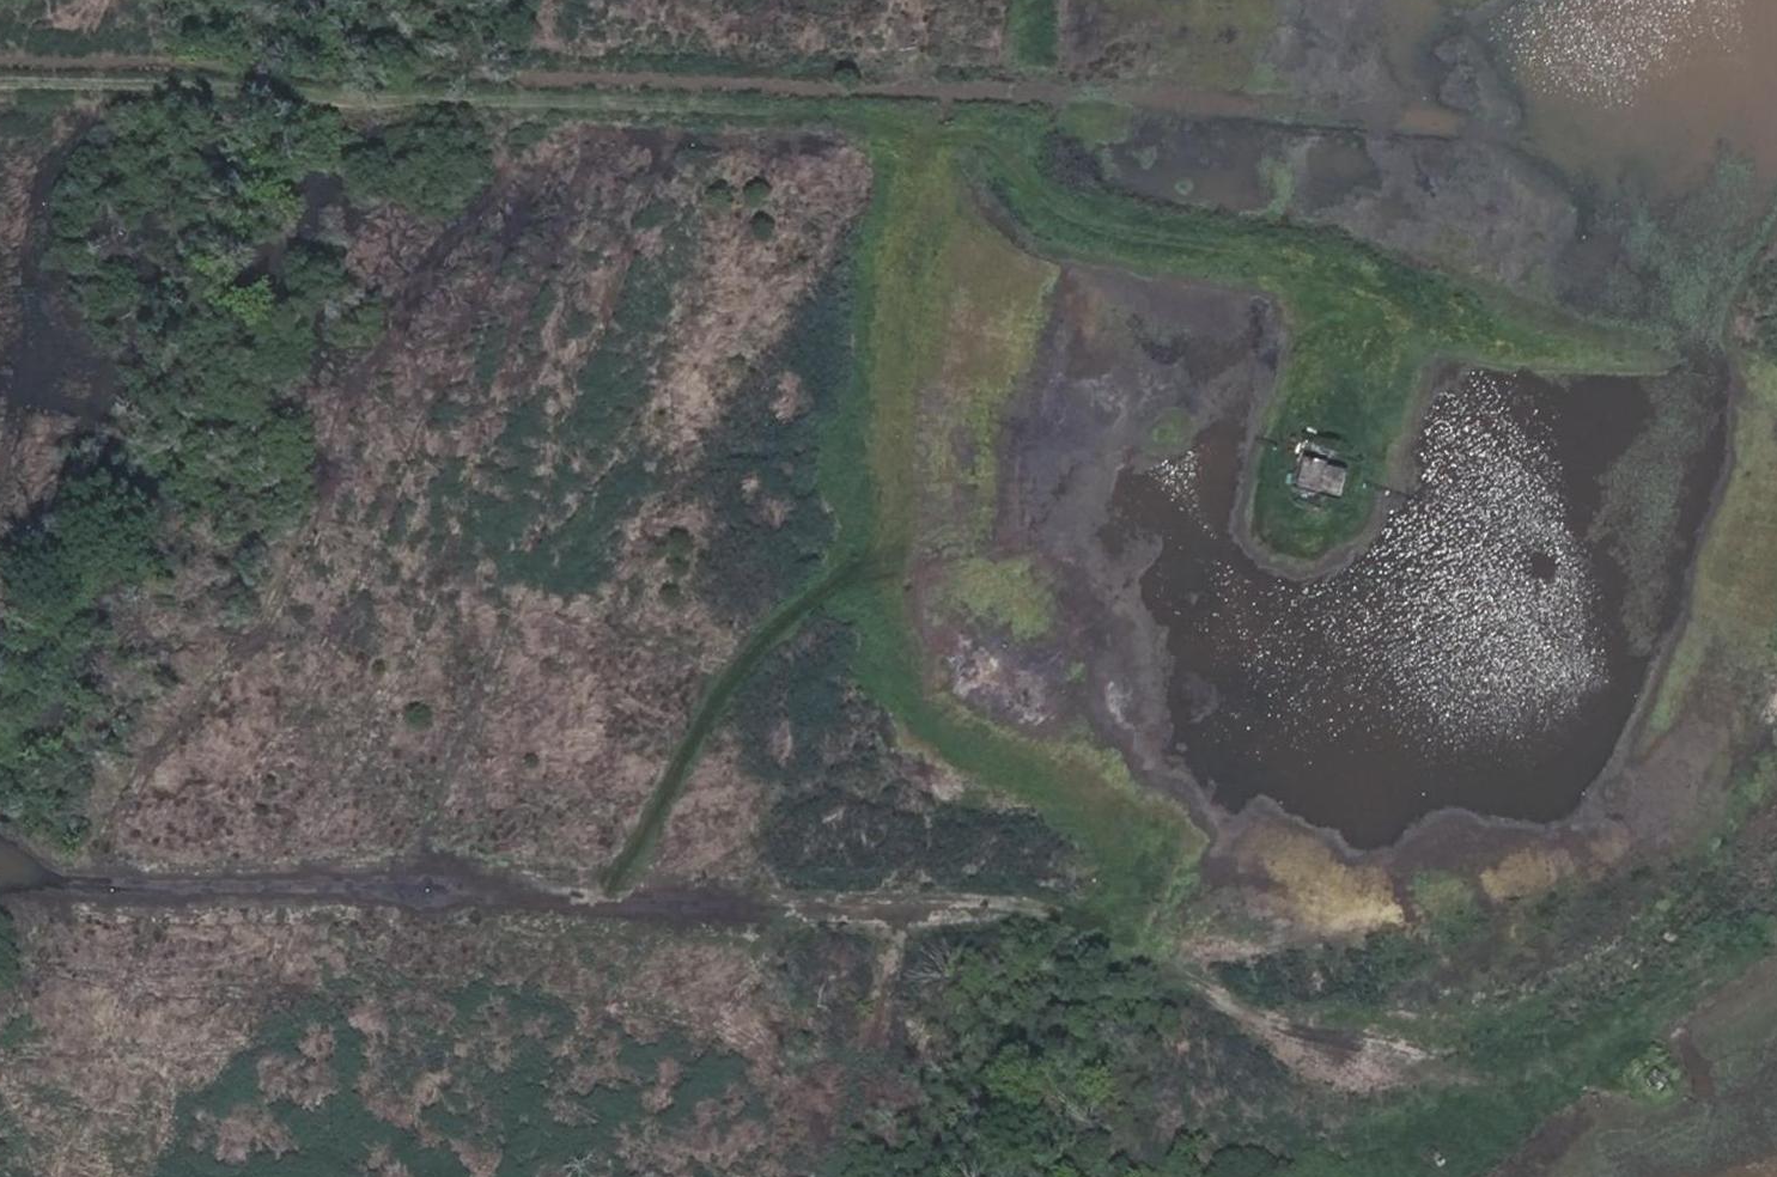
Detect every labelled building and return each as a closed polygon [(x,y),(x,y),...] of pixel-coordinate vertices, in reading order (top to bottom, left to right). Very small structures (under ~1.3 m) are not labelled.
[(1308,453),(1300,480),(1344,492),(1352,465),(1308,453)]
